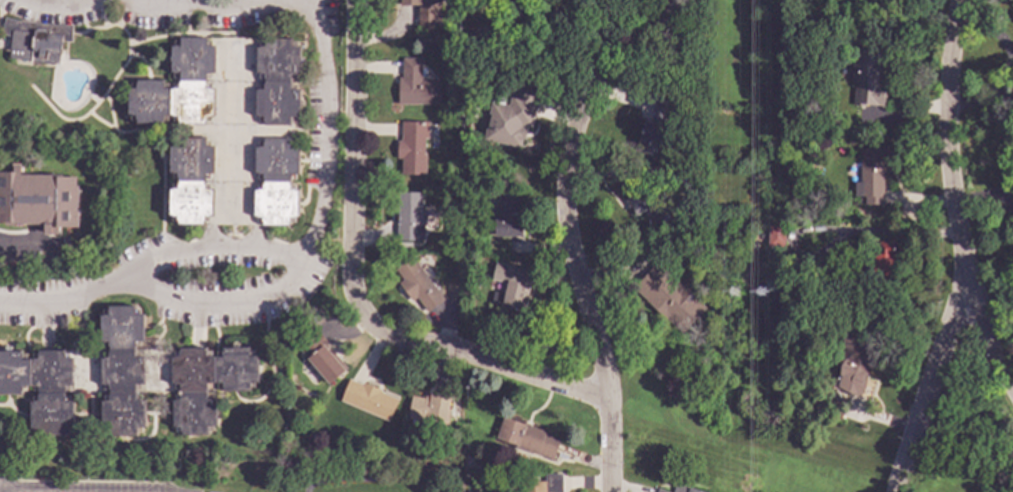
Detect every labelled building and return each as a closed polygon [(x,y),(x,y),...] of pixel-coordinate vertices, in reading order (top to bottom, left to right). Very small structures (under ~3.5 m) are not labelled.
[(399,6),(399,0),(441,0),(441,5),(439,5),(440,26),(417,26),(417,6),(399,6)] [(500,14),(500,0),(523,0),(523,6),(520,6),(521,20),(510,20),(510,14),(500,14)] [(43,26),(72,28),(70,42),(60,41),(58,64),(53,64),(52,65),(31,63),(31,61),(8,58),(10,36),(1,34),(3,20),(43,26)] [(490,44),(475,45),(475,30),(490,30),(490,44)] [(290,48),(291,48),(292,44),(296,44),(296,48),(299,48),(299,59),(303,59),(303,65),(298,65),(298,74),(296,74),(296,80),(290,80),(289,86),(296,86),(296,91),(298,91),(298,101),(302,101),(302,108),(298,108),(297,117),(295,117),(295,148),(297,148),(297,175),(295,175),(295,192),(297,192),(297,217),(294,217),(294,223),(288,223),(288,226),(177,225),(177,223),(171,223),(172,216),(169,216),(169,190),(172,190),(172,185),(176,185),(176,179),(172,179),(172,173),(169,173),(170,147),(172,147),(172,146),(176,146),(176,142),(178,142),(178,138),(190,138),(190,125),(178,125),(178,122),(173,122),(173,116),(167,116),(167,121),(161,121),(161,124),(135,124),(135,123),(130,122),(130,115),(127,115),(127,90),(130,90),(130,84),(136,85),(136,82),(161,82),(161,85),(177,85),(177,84),(179,84),(179,73),(170,72),(170,64),(166,64),(166,57),(170,57),(170,47),(173,47),(173,42),(179,42),(179,39),(290,40),(290,48)] [(880,51),(879,69),(881,69),(879,86),(884,87),(883,96),(884,96),(883,110),(879,110),(880,107),(865,105),(864,107),(852,106),(854,84),(850,83),(852,62),(842,61),(843,48),(880,51)] [(420,70),(425,70),(425,81),(438,82),(438,105),(397,105),(397,78),(401,78),(401,59),(420,59),(420,70)] [(523,101),(515,151),(489,147),(491,135),(498,136),(504,98),(523,101)] [(672,104),(668,119),(661,117),(659,125),(663,126),(662,128),(669,130),(667,138),(663,138),(661,137),(655,159),(642,155),(644,146),(637,144),(643,121),(650,123),(652,114),(651,114),(655,99),(672,104)] [(427,140),(424,140),(423,156),(426,156),(425,176),(400,176),(401,159),(396,159),(396,142),(400,142),(400,122),(428,123),(427,140)] [(887,175),(882,175),(882,205),(863,206),(863,197),(853,197),(853,183),(859,183),(859,150),(886,150),(887,175)] [(4,223),(0,223),(0,173),(12,173),(12,166),(19,166),(19,175),(63,176),(63,178),(76,178),(76,187),(78,187),(77,228),(56,228),(56,236),(43,236),(44,225),(13,225),(13,227),(4,227),(4,223)] [(652,187),(645,190),(646,193),(647,193),(650,198),(657,195),(661,205),(643,213),(642,212),(634,216),(631,208),(627,209),(623,200),(626,198),(622,188),(638,181),(639,182),(648,178),(652,187)] [(421,193),(420,206),(423,206),(423,212),(425,212),(425,225),(423,225),(422,237),(420,237),(420,241),(396,241),(397,192),(421,193)] [(518,213),(521,213),(521,237),(494,237),(494,219),(498,219),(498,216),(487,216),(487,198),(497,198),(497,194),(518,194),(518,213)] [(784,225),(783,248),(767,247),(768,224),(784,225)] [(895,244),(895,254),(893,254),(893,277),(873,277),(874,253),(877,253),(877,244),(895,244)] [(719,256),(713,259),(709,253),(715,250),(719,256)] [(443,301),(426,314),(415,300),(411,303),(397,284),(402,281),(393,269),(411,256),(443,301)] [(533,273),(530,287),(533,288),(530,300),(526,299),(523,313),(499,307),(509,267),(533,273)] [(659,275),(663,270),(705,310),(681,335),(632,289),(652,268),(659,275)] [(133,311),(139,311),(139,316),(141,316),(142,341),(139,341),(139,343),(134,343),(135,353),(141,353),(141,350),(175,349),(175,353),(179,353),(179,349),(205,349),(205,352),(211,352),(211,357),(216,357),(216,352),(222,352),(222,349),(232,349),(232,345),(238,345),(238,349),(248,348),(248,351),(253,351),(253,357),(257,357),(257,383),(254,383),(254,390),(248,390),(248,391),(223,392),(223,389),(217,389),(217,384),(211,384),(211,390),(206,390),(206,395),(212,395),(212,400),(214,400),(214,410),(219,410),(219,417),(215,417),(215,427),(212,427),(212,432),(206,432),(206,435),(180,435),(180,433),(176,433),(175,428),(172,427),(172,401),(175,401),(175,397),(179,397),(179,391),(175,391),(171,391),(171,393),(141,394),(141,402),(144,402),(144,427),(140,427),(141,433),(135,433),(135,436),(110,436),(110,434),(105,434),(105,429),(101,428),(101,402),(103,402),(103,401),(104,401),(104,397),(108,397),(108,391),(103,391),(103,385),(100,385),(100,359),(103,359),(103,354),(107,354),(107,349),(103,349),(103,343),(102,343),(102,342),(99,342),(99,316),(102,316),(102,311),(107,311),(108,310),(108,307),(133,307),(133,311)] [(864,335),(864,337),(877,341),(869,365),(870,365),(865,381),(875,382),(868,402),(830,389),(837,375),(838,375),(843,360),(842,359),(846,350),(840,348),(847,329),(864,335)] [(816,333),(813,339),(805,336),(808,330),(816,333)] [(318,333),(318,332),(327,343),(327,344),(325,345),(346,369),(328,385),(296,348),(316,331),(318,333)] [(20,395),(0,395),(0,352),(4,352),(4,348),(10,348),(10,352),(20,352),(20,354),(25,354),(25,359),(32,359),(32,355),(37,355),(37,351),(63,351),(63,354),(70,354),(70,359),(71,359),(72,386),(69,386),(69,387),(63,387),(63,397),(69,397),(69,403),(72,403),(72,428),(69,428),(69,434),(64,434),(64,437),(37,438),(37,434),(33,435),(33,429),(29,429),(29,403),(32,403),(32,398),(37,398),(37,391),(33,391),(33,386),(26,386),(26,392),(21,392),(20,392),(20,395)] [(361,386),(362,383),(381,391),(380,393),(397,400),(388,422),(339,401),(348,380),(361,386)] [(449,399),(447,410),(450,411),(447,426),(428,423),(426,430),(410,427),(411,420),(407,419),(411,397),(424,399),(424,397),(429,398),(429,395),(449,399)] [(523,425),(523,424),(530,426),(529,427),(544,432),(543,435),(559,440),(552,461),(513,448),(514,446),(495,439),(502,418),(523,425)] [(561,475),(561,491),(521,491),(521,482),(544,482),(544,475),(561,475)]
